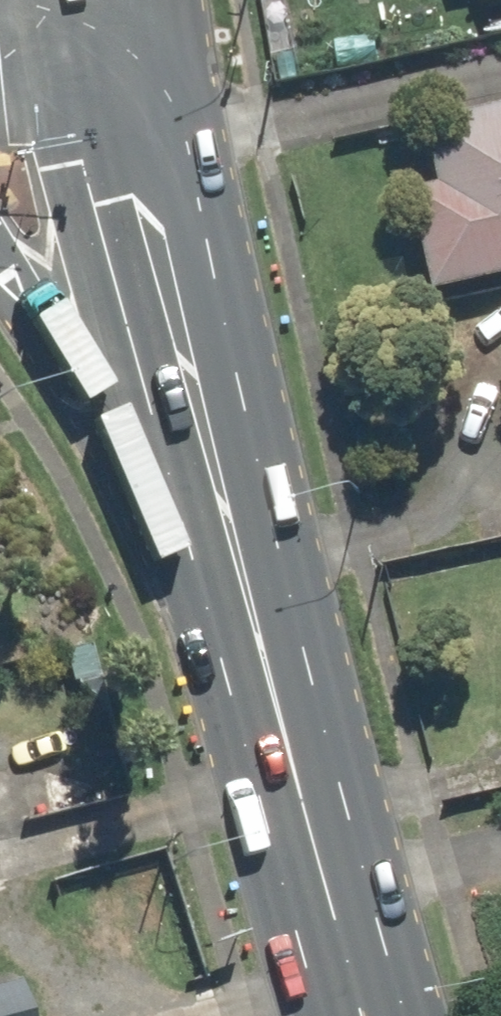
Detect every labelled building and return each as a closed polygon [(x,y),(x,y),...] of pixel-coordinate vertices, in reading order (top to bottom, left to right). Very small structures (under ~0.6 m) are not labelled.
[(431,296),(500,280),(500,105),(419,123),(434,187),(408,193),(431,296)] [(11,987),(0,990),(0,1015),(19,1015),(11,987)]
